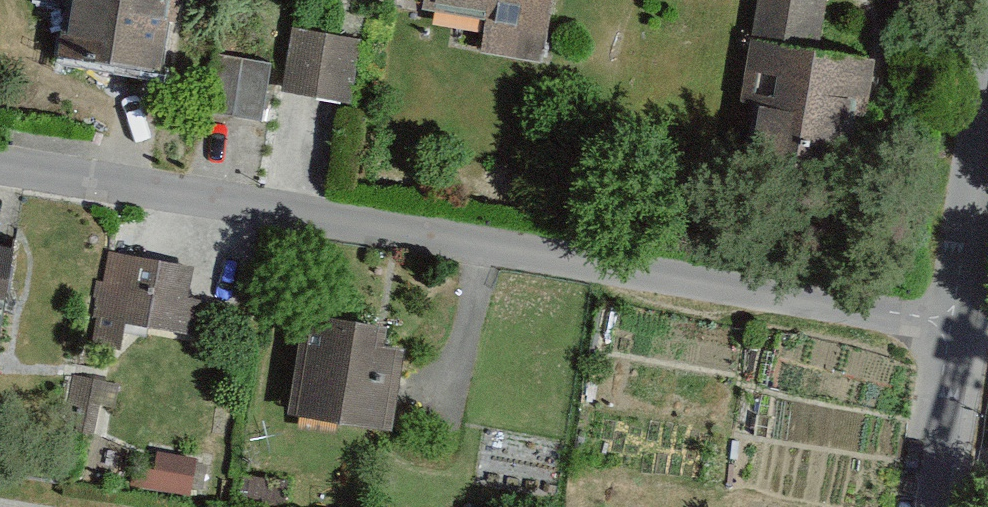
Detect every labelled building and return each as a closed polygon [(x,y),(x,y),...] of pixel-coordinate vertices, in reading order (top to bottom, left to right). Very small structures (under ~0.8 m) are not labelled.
[(164,0),(58,0),(48,64),(152,80),(164,0)] [(420,20),(482,29),(476,66),(533,75),(545,0),(423,0),(420,20)] [(791,0),(759,0),(749,59),(763,61),(742,180),(825,194),(839,114),(853,117),(861,75),(806,66),(817,4),(791,0)] [(286,44),(276,107),(343,118),(353,55),(286,44)] [(259,115),(269,66),(221,56),(210,105),(259,115)] [(14,253),(0,251),(0,351),(14,253)] [(92,333),(184,348),(195,282),(103,266),(92,333)] [(395,346),(297,332),(284,425),(381,439),(395,346)]
